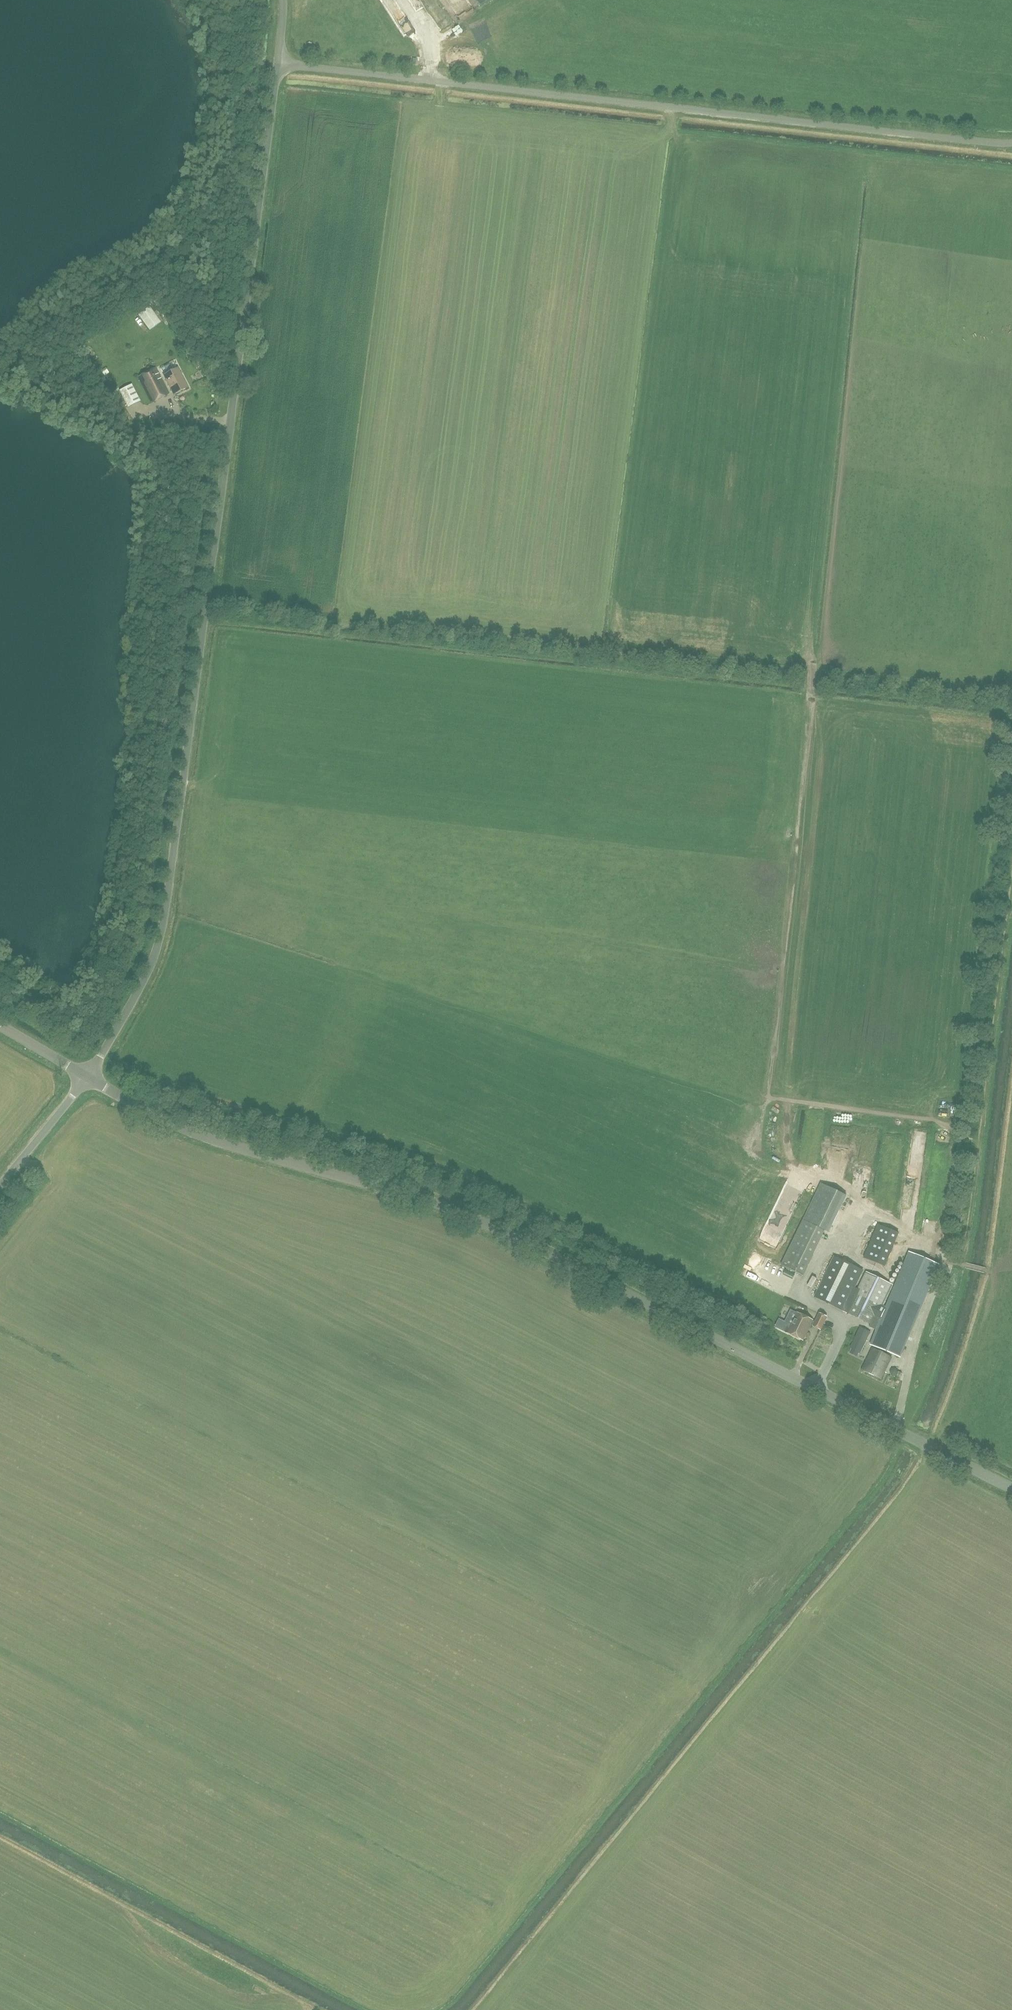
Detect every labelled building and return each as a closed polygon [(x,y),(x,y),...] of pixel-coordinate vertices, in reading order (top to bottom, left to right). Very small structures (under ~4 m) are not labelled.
[(150,306),(139,315),(150,330),(162,322),(150,306)] [(169,394),(156,368),(138,377),(151,403),(169,394)] [(188,388),(178,369),(165,376),(174,395),(188,388)] [(134,382),(123,386),(130,404),(141,399),(134,382)] [(849,1212),(845,1222),(852,1225),(856,1214),(849,1212)] [(812,1213),(810,1216),(820,1221),(822,1218),(812,1213)] [(802,1276),(823,1231),(801,1221),(780,1266),(802,1276)] [(890,1251),(898,1226),(882,1221),(880,1229),(886,1231),(882,1243),(873,1240),(870,1247),(872,1248),(871,1251),(876,1252),(878,1247),(890,1251)] [(938,1265),(914,1255),(908,1252),(894,1285),(864,1272),(847,1313),(871,1324),(869,1327),(877,1330),(871,1345),(898,1357),(938,1265)] [(842,1311),(861,1270),(833,1257),(814,1297),(842,1311)] [(790,1329),(799,1310),(794,1308),(789,1319),(780,1315),(776,1323),(790,1329)] [(815,1322),(798,1314),(788,1335),(802,1341),(810,1325),(820,1330),(826,1317),(819,1314),(815,1322)] [(859,1327),(850,1347),(852,1348),(850,1352),(857,1355),(859,1352),(861,1353),(870,1333),(859,1327)] [(862,1370),(880,1379),(891,1357),(872,1349),(862,1370)]
